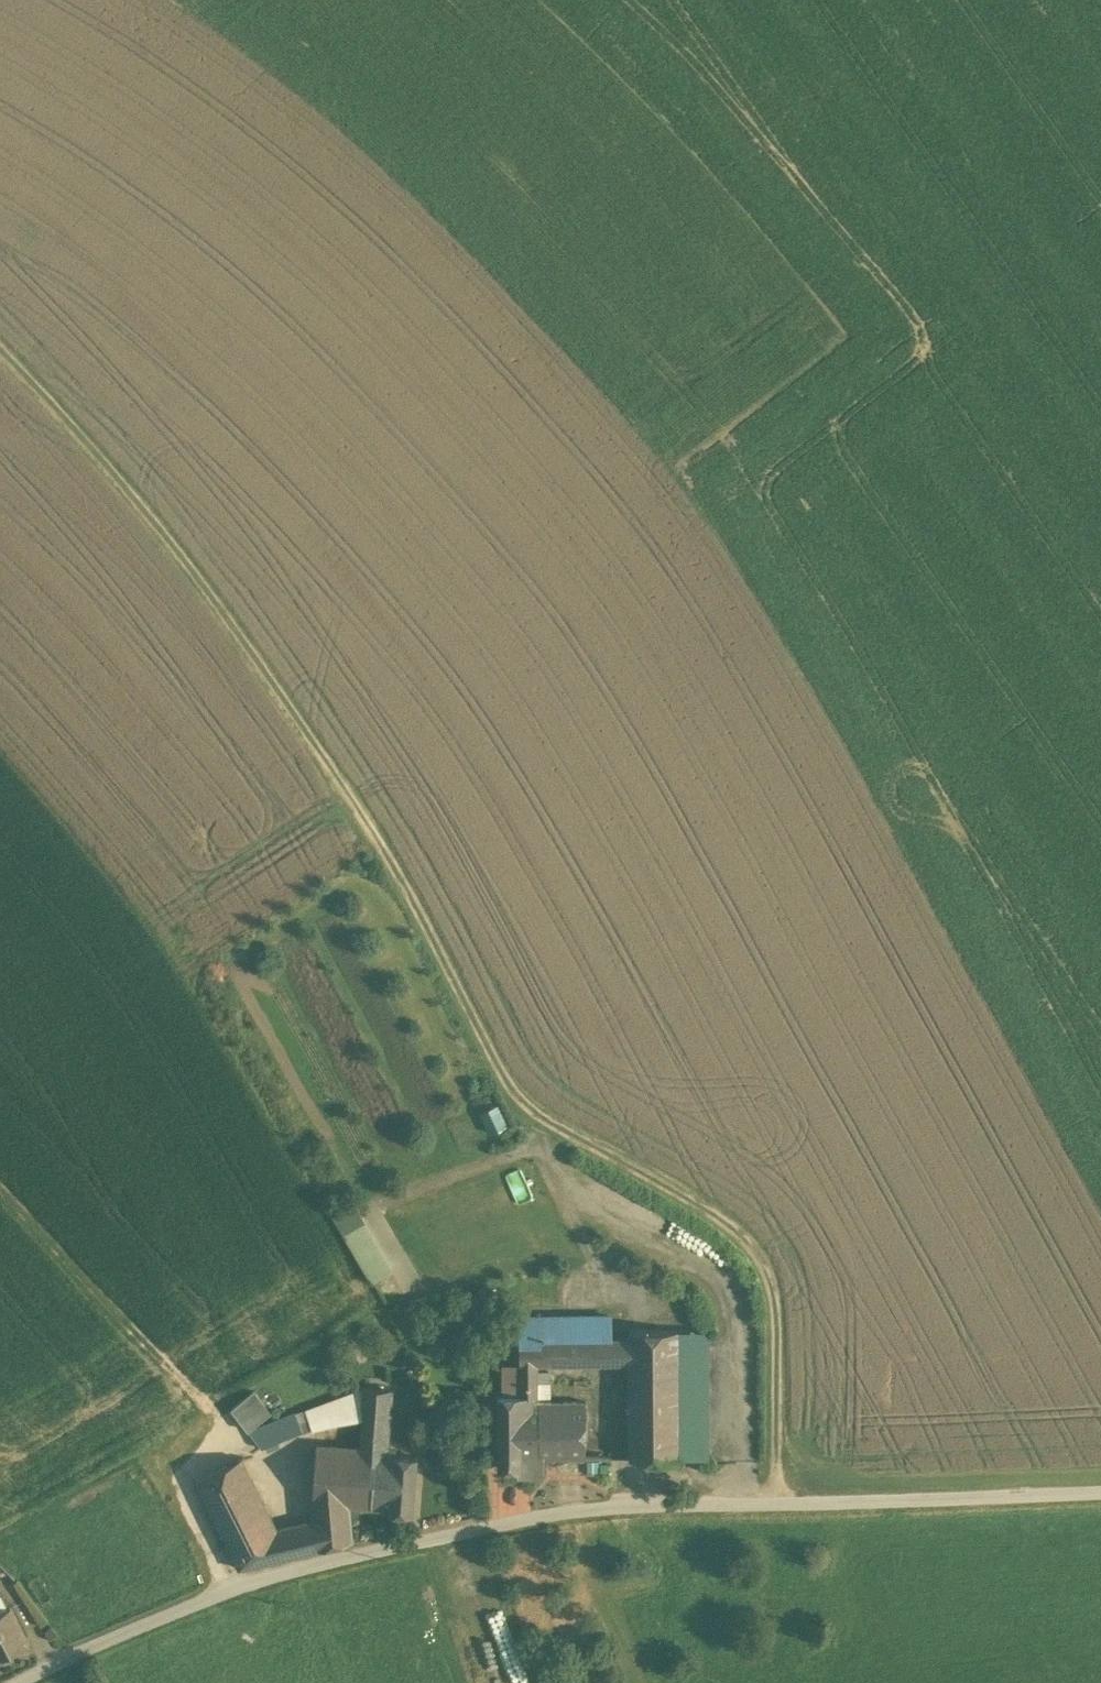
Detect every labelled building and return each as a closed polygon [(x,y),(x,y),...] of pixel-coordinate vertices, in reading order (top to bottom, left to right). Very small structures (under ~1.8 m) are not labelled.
[(484,1109),(493,1131),(512,1123),(503,1102),(484,1109)] [(391,1269),(363,1222),(347,1233),(375,1277),(391,1269)] [(520,1367),(522,1394),(522,1401),(534,1401),(535,1396),(538,1396),(538,1364),(554,1363),(554,1339),(556,1315),(520,1315),(520,1367)] [(612,1315),(556,1315),(554,1339),(609,1338),(612,1338),(612,1315)] [(680,1457),(679,1329),(631,1329),(631,1338),(631,1363),(631,1458),(680,1457)] [(609,1363),(609,1338),(554,1339),(554,1363),(609,1363)] [(612,1338),(609,1338),(609,1363),(631,1363),(631,1338),(612,1338)] [(522,1394),(520,1367),(503,1366),(503,1394),(522,1394)] [(364,1417),(366,1385),(250,1429),(262,1445),(297,1431),(301,1429),(303,1431),(364,1417)] [(374,1447),(387,1448),(390,1387),(366,1385),(364,1417),(362,1446),(374,1447)] [(232,1407),(250,1429),(271,1411),(254,1389),(232,1407)] [(503,1394),(500,1394),(499,1465),(522,1466),(522,1458),(522,1401),(522,1394),(503,1394)] [(534,1401),(522,1401),(522,1458),(546,1458),(587,1458),(587,1400),(534,1401)] [(369,1506),(374,1447),(362,1446),(317,1443),(313,1502),(350,1505),(369,1506)] [(390,1507),(397,1453),(397,1449),(387,1448),(374,1447),(369,1506),(390,1507)] [(418,1454),(397,1453),(390,1507),(390,1510),(413,1511),(418,1454)] [(197,1480),(240,1568),(292,1554),(278,1526),(242,1457),(197,1480)] [(546,1477),(546,1458),(522,1458),(522,1466),(522,1477),(546,1477)] [(350,1505),(313,1502),(314,1518),(278,1526),(292,1554),(354,1540),(350,1505)] [(28,1638),(11,1604),(0,1609),(0,1653),(28,1638)]
